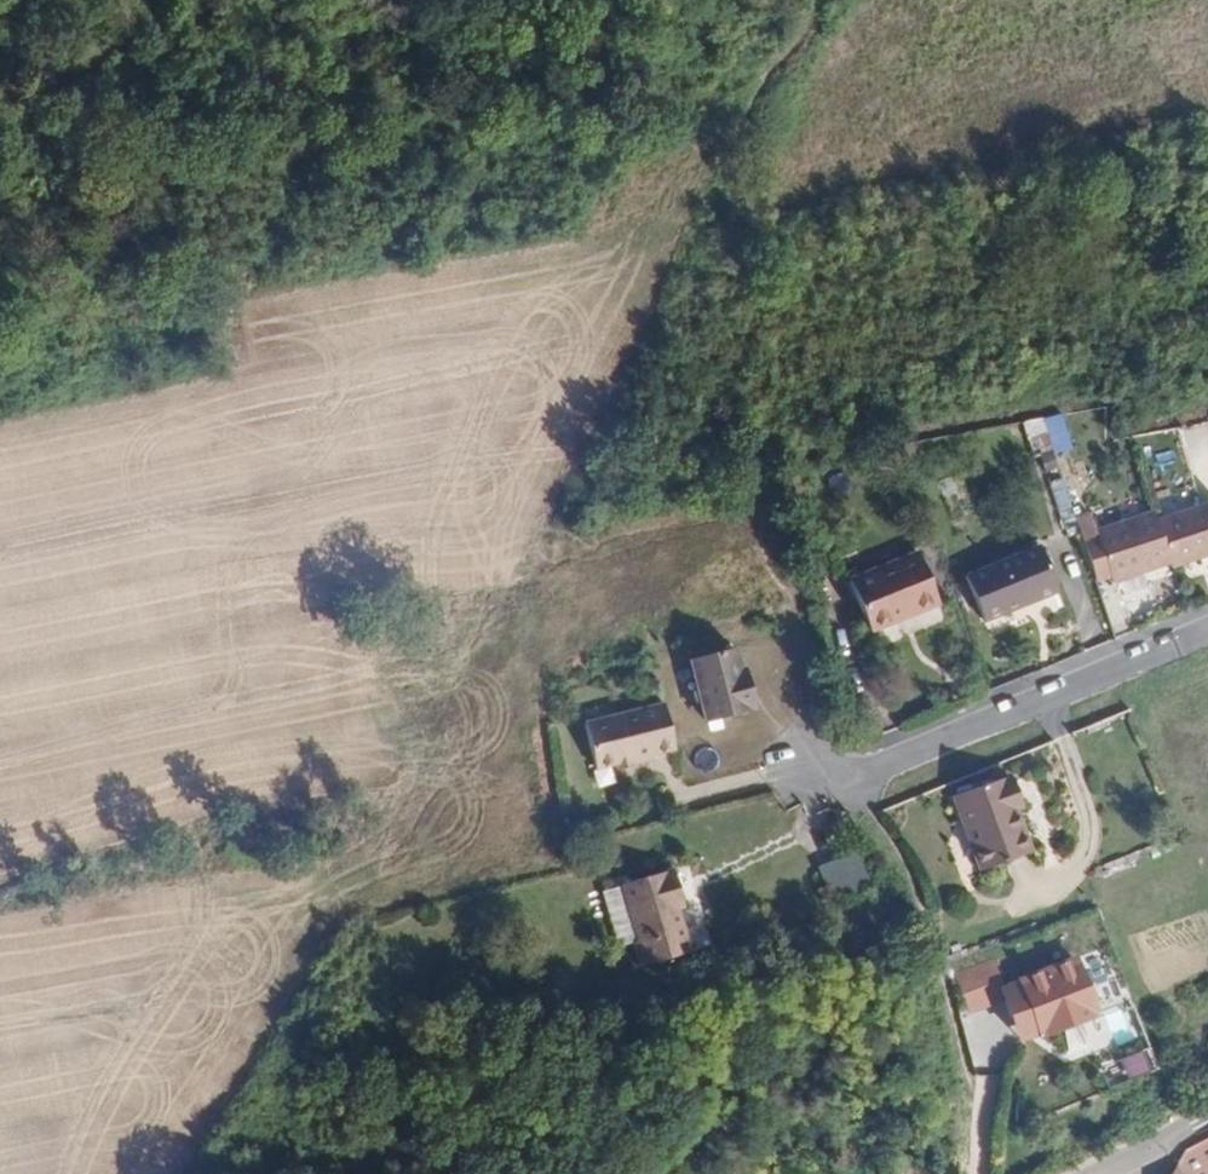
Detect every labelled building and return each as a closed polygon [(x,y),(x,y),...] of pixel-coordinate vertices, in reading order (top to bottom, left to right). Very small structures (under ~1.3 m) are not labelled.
[(1059,412),(1039,420),(1051,456),(1072,449),(1059,412)] [(1090,582),(1104,577),(1105,581),(1160,563),(1161,568),(1207,552),(1207,503),(1146,521),(1144,513),(1089,531),(1084,514),(1070,519),(1090,582)] [(976,565),(992,610),(1050,588),(1034,543),(976,565)] [(890,613),(908,605),(911,610),(935,600),(914,549),(846,577),(867,629),(892,619),(890,613)] [(977,615),(992,610),(976,565),(962,570),(977,615)] [(732,648),(687,659),(702,720),(750,708),(740,669),(737,670),(732,648)] [(655,754),(674,750),(663,705),(586,724),(597,767),(633,759),(634,764),(656,760),(655,754)] [(949,797),(963,830),(1010,812),(1016,810),(1004,779),(996,782),(995,778),(949,797)] [(1027,851),(1023,842),(1010,812),(963,830),(979,871),(1027,851)] [(816,866),(829,897),(865,882),(852,851),(816,866)] [(612,944),(620,970),(663,956),(661,945),(673,941),(663,908),(670,905),(659,871),(604,888),(620,941),(612,944)] [(1072,960),(1019,980),(1038,1035),(1091,1015),(1072,960)] [(1185,1146),(1174,1165),(1178,1173),(1207,1173),(1207,1135),(1185,1146)] [(1174,1165),(1168,1173),(1178,1173),(1174,1165)]
